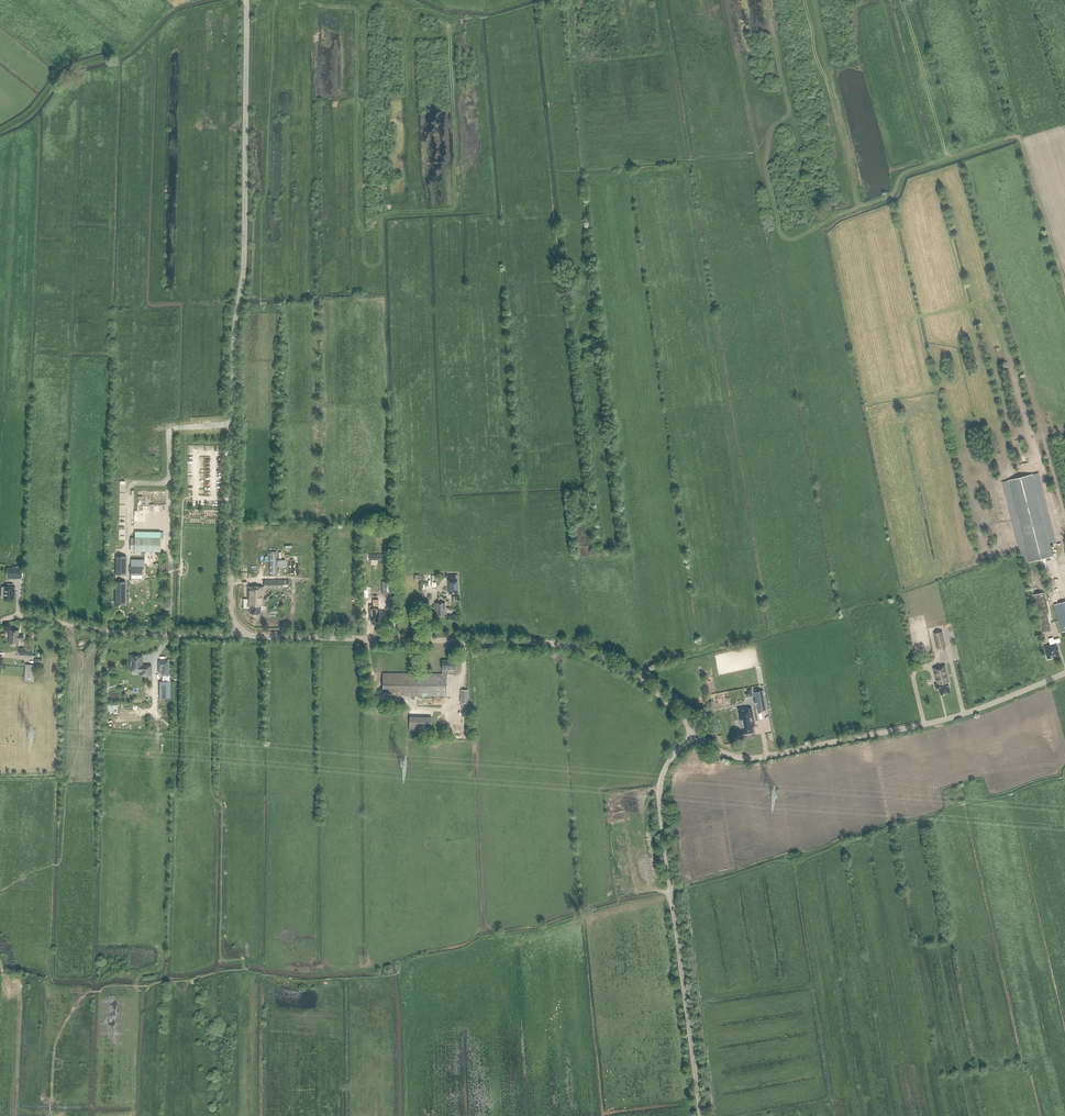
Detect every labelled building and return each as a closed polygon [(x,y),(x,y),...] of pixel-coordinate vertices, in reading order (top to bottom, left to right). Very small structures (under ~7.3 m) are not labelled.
[(1008,480),(1029,562),(1054,556),(1033,474),(1008,480)] [(135,551),(160,551),(160,538),(135,538),(135,551)] [(126,575),(126,556),(115,556),(115,574),(126,575)] [(143,564),(136,564),(135,567),(132,567),(132,575),(143,575),(143,564)] [(21,578),(22,568),(7,567),(7,577),(21,578)] [(449,580),(448,580),(449,595),(458,594),(458,580),(458,575),(448,575),(449,580)] [(1,598),(3,598),(3,599),(13,599),(14,587),(12,586),(12,584),(7,584),(7,586),(4,586),(4,587),(2,587),(1,598)] [(115,586),(114,604),(125,604),(125,586),(115,586)] [(263,606),(263,587),(248,587),(248,602),(243,602),(243,608),(250,608),(250,613),(261,613),(261,606),(263,606)] [(1042,632),(1051,630),(1047,612),(1049,612),(1044,592),(1033,595),(1042,632)] [(1062,632),(1064,631),(1064,601),(1054,605),(1062,632)] [(445,603),(435,603),(435,611),(436,611),(437,616),(444,616),(444,611),(445,611),(445,603)] [(378,621),(378,607),(369,607),(369,614),(366,614),(366,617),(370,617),(370,621),(378,621)] [(23,640),(23,635),(18,635),(18,630),(9,630),(9,644),(18,644),(18,639),(23,640)] [(937,650),(946,647),(943,631),(933,633),(937,650)] [(1048,660),(1053,659),(1053,658),(1060,656),(1057,644),(1046,648),(1048,655),(1047,655),(1048,660)] [(131,671),(136,671),(141,671),(141,675),(150,675),(150,666),(142,666),(142,656),(136,656),(135,655),(132,655),(132,656),(131,656),(131,671)] [(455,670),(455,661),(442,660),(442,670),(442,674),(383,673),(382,696),(447,697),(447,675),(448,675),(448,670),(455,670)] [(162,675),(167,675),(167,661),(159,661),(159,668),(158,668),(158,672),(162,672),(162,675)] [(34,682),(35,665),(25,664),(24,681),(34,682)] [(934,669),(938,684),(937,684),(936,686),(937,689),(938,689),(941,689),(942,694),(943,694),(943,695),(946,694),(951,692),(950,688),(950,687),(949,683),(950,683),(946,665),(938,667),(934,669)] [(761,687),(754,688),(755,698),(760,698),(762,707),(769,706),(767,696),(762,697),(761,687)] [(468,690),(460,690),(460,703),(468,703),(468,690)] [(727,699),(732,698),(733,701),(741,699),(739,692),(726,694),(727,699)] [(116,713),(117,705),(108,703),(106,712),(116,713)] [(743,709),(736,710),(737,721),(738,729),(739,729),(739,731),(740,735),(751,733),(749,723),(751,723),(748,709),(743,710),(743,709)] [(409,716),(409,730),(424,730),(432,730),(432,716),(409,716)]
